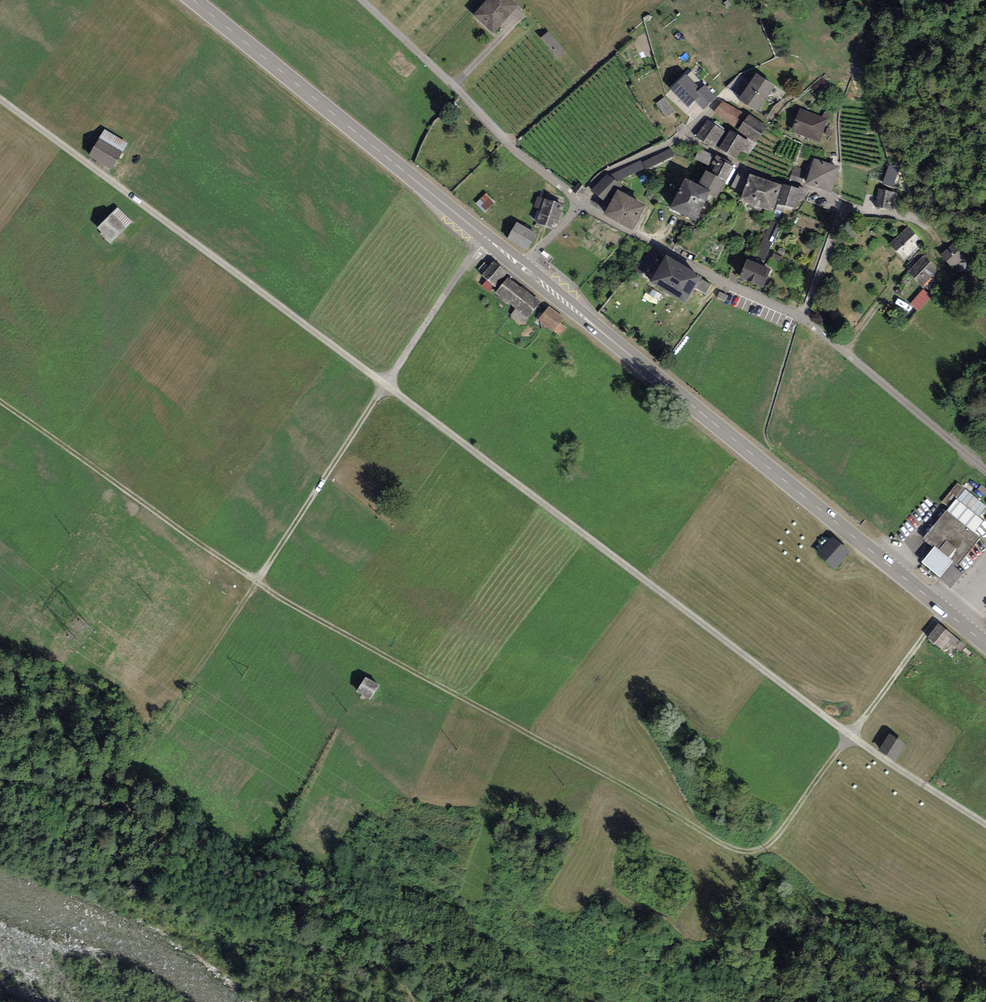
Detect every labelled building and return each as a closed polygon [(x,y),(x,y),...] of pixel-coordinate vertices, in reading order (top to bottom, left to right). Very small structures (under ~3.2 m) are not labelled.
[(513,0),(487,0),(473,17),(494,34),(518,4),(513,0)] [(775,85),(755,73),(739,100),(757,113),(775,85)] [(697,92),(701,89),(686,74),(670,89),(688,107),(696,101),(701,97),(697,92)] [(704,109),(716,98),(705,85),(701,89),(697,92),(701,97),(696,101),(704,109)] [(675,111),(664,97),(656,103),(666,117),(675,111)] [(745,113),(722,101),(714,112),(735,128),(745,113)] [(828,118),(800,108),(792,133),(819,142),(828,118)] [(767,126),(749,114),(737,131),(748,138),(756,143),(767,126)] [(710,121),(707,119),(696,136),(714,147),(725,130),(724,129),(710,121)] [(710,121),(724,129),(725,128),(711,119),(710,121)] [(127,143),(104,130),(89,156),(112,169),(127,143)] [(746,140),(730,130),(719,149),(735,159),(740,150),(746,140)] [(749,155),(756,143),(748,138),(746,140),(740,150),(749,155)] [(670,148),(643,162),(646,168),(647,170),(674,156),(670,148)] [(713,155),(699,149),(693,162),(707,168),(713,155)] [(734,165),(716,155),(707,172),(726,181),(733,168),(732,167),(734,165)] [(839,167),(814,159),(806,184),(831,192),(839,167)] [(618,181),(646,168),(643,162),(641,160),(609,175),(618,181)] [(899,169),(889,165),(883,184),(892,187),(899,169)] [(717,199),(726,181),(707,172),(705,171),(698,184),(685,178),(669,208),(695,221),(709,195),(717,199)] [(747,178),(738,173),(730,187),(739,192),(747,178)] [(609,175),(607,174),(591,191),(609,205),(617,190),(619,190),(622,186),(618,181),(609,175)] [(782,185),(749,174),(740,201),(773,212),(782,185)] [(586,190),(578,184),(572,192),(580,198),(586,190)] [(808,189),(799,186),(798,189),(783,184),(777,203),(795,209),(798,200),(800,200),(801,199),(804,200),(808,189)] [(897,192),(878,189),(875,206),(894,209),(897,192)] [(646,205),(619,190),(617,190),(609,205),(604,215),(633,230),(646,205)] [(484,213),(496,202),(487,193),(475,204),(484,213)] [(541,210),(545,198),(537,196),(533,207),(541,210)] [(556,229),(564,204),(545,198),(541,210),(537,223),(556,229)] [(132,222),(117,208),(97,228),(102,233),(101,234),(110,244),(132,222)] [(780,225),(770,220),(754,257),(764,261),(780,225)] [(537,234),(517,222),(507,238),(527,251),(537,234)] [(920,239),(909,227),(889,244),(904,260),(919,247),(915,243),(920,239)] [(956,240),(941,255),(953,268),(968,253),(956,240)] [(785,250),(780,247),(776,254),(774,253),(770,260),(779,264),(783,258),(781,257),(785,250)] [(658,254),(652,250),(635,270),(641,275),(658,254)] [(702,277),(665,256),(649,282),(686,304),(702,277)] [(939,270),(923,256),(907,273),(922,287),(939,270)] [(771,269),(747,259),(739,277),(763,287),(771,269)] [(507,276),(493,264),(483,276),(497,288),(507,276)] [(711,285),(701,279),(696,289),(705,295),(711,285)] [(539,305),(509,281),(498,295),(516,309),(511,315),(523,324),(539,305)] [(920,311),(934,296),(925,288),(912,303),(920,311)] [(727,295),(720,292),(717,298),(724,301),(727,295)] [(562,319),(549,309),(541,320),(560,334),(564,328),(559,324),(562,319)] [(958,483),(942,502),(949,508),(922,540),(933,548),(935,546),(953,562),(952,564),(956,567),(981,538),(974,532),(983,521),(978,517),(985,508),(985,507),(958,483)] [(847,553),(832,540),(819,556),(833,568),(847,553)] [(952,564),(953,562),(935,546),(933,548),(921,562),(940,578),(952,564)] [(966,645),(938,624),(927,638),(942,650),(948,643),(960,652),(966,645)] [(377,688),(366,681),(358,694),(370,701),(377,688)] [(903,746),(890,738),(881,753),(894,760),(903,746)]
